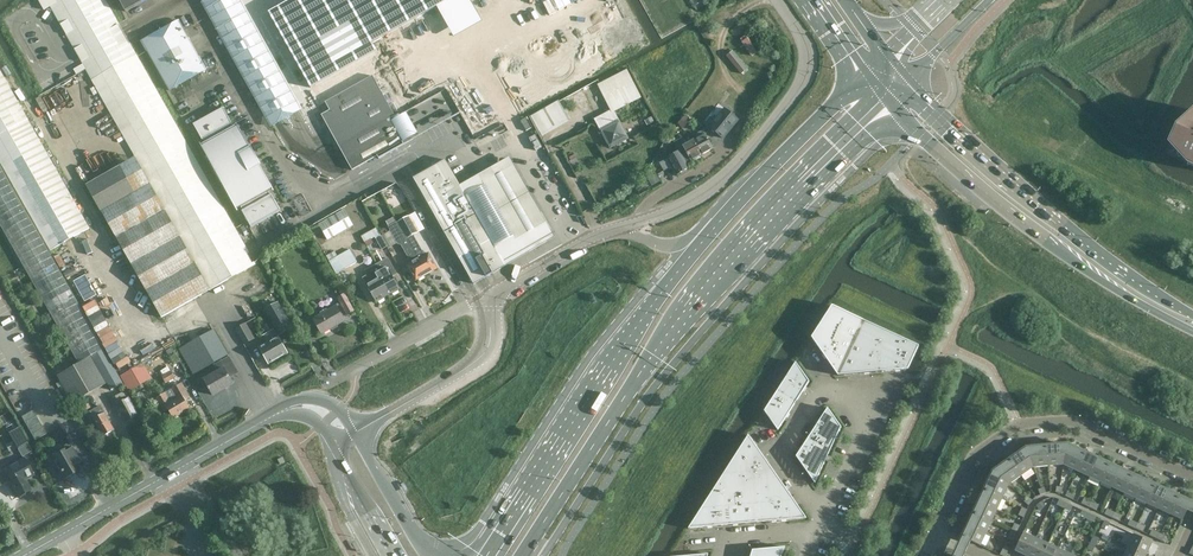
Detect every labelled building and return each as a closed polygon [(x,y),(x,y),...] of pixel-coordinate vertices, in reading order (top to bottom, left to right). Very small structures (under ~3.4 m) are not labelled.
[(43,10),(50,6),(75,52),(79,59),(135,157),(210,290),(255,264),(250,254),(123,30),(106,0),(38,0),(43,10)] [(126,12),(146,0),(119,0),(126,12)] [(198,4),(270,127),(292,115),(300,110),(236,0),(205,0),(198,4)] [(273,11),(314,86),(381,49),(376,41),(450,0),(294,0),(273,11)] [(702,2),(701,0),(691,0),(696,10),(704,6),(702,2)] [(463,9),(453,14),(455,17),(464,12),(463,9)] [(170,90),(206,70),(178,20),(142,40),(170,90)] [(758,52),(748,37),(742,41),(752,56),(758,52)] [(727,56),(741,73),(747,68),(733,51),(727,56)] [(51,250),(90,228),(0,70),(0,161),(51,250)] [(640,98),(627,71),(599,85),(612,112),(640,98)] [(393,104),(389,106),(372,76),(325,102),(330,110),(321,115),(344,155),(352,170),(377,156),(379,158),(379,159),(404,145),(404,144),(394,127),(390,119),(399,114),(393,104)] [(567,123),(557,104),(532,118),(542,137),(567,123)] [(203,140),(206,144),(201,147),(236,208),(241,206),(243,210),(242,211),(251,227),(281,210),(272,194),(271,195),(268,190),(273,188),(238,126),(234,129),(231,124),(232,124),(223,107),(193,124),(202,140),(203,140)] [(738,120),(724,109),(715,121),(711,117),(707,122),(705,124),(723,138),(738,120)] [(1175,129),(1169,142),(1180,147),(1177,155),(1178,153),(1190,158),(1187,165),(1187,166),(1188,164),(1192,166),(1192,112),(1175,129)] [(686,114),(678,123),(684,128),(692,120),(686,114)] [(627,139),(619,122),(602,130),(611,147),(627,139)] [(702,155),(713,149),(703,130),(696,134),(698,138),(694,140),(702,155)] [(529,138),(536,151),(542,147),(535,135),(529,138)] [(679,140),(690,159),(691,161),(702,155),(694,140),(685,144),(682,138),(679,140)] [(690,159),(679,140),(674,143),(679,153),(660,163),(664,171),(672,166),(677,174),(689,167),(686,161),(690,159)] [(509,155),(459,184),(476,213),(468,217),(498,270),(556,237),(509,155)] [(161,318),(194,299),(210,290),(135,157),(86,184),(161,318)] [(78,364),(104,350),(105,349),(0,165),(0,226),(78,364)] [(459,184),(448,165),(440,170),(435,172),(432,167),(426,171),(416,176),(413,178),(474,284),(476,283),(486,277),(490,274),(493,273),(498,270),(468,217),(476,213),(459,184)] [(654,186),(660,183),(655,174),(648,177),(654,186)] [(325,237),(350,223),(341,207),(316,222),(325,237)] [(407,239),(413,235),(425,229),(415,212),(397,222),(407,239)] [(389,227),(391,231),(384,235),(389,245),(390,246),(398,242),(398,243),(400,242),(407,239),(397,222),(389,226),(389,227)] [(363,234),(366,241),(382,234),(379,227),(363,234)] [(407,239),(427,274),(437,268),(429,253),(423,256),(422,253),(423,252),(413,235),(407,239)] [(381,236),(376,238),(382,249),(387,246),(381,236)] [(413,262),(407,265),(416,280),(427,274),(407,239),(400,242),(409,258),(410,257),(413,262)] [(336,274),(357,262),(350,249),(329,261),(336,274)] [(400,289),(393,276),(397,274),(388,259),(377,265),(381,272),(376,275),(388,296),(392,293),(393,295),(399,291),(398,290),(400,289)] [(388,296),(376,275),(381,272),(377,265),(365,272),(367,277),(363,279),(368,287),(367,287),(376,302),(378,301),(379,303),(385,299),(384,298),(388,296)] [(277,303),(283,299),(277,290),(271,294),(271,293),(258,301),(263,311),(266,309),(280,335),(292,328),(277,303)] [(337,297),(347,314),(354,311),(344,294),(337,297)] [(336,306),(327,311),(313,319),(321,333),(344,320),(336,306)] [(838,376),(908,369),(919,346),(832,306),(812,338),(838,376)] [(122,351),(138,343),(124,317),(108,325),(122,351)] [(235,329),(244,345),(255,339),(246,322),(235,329)] [(179,349),(194,375),(213,364),(214,366),(218,372),(204,380),(208,388),(209,390),(213,396),(233,384),(229,378),(238,373),(229,358),(213,330),(179,349)] [(260,348),(269,364),(287,353),(273,330),(263,336),(267,343),(260,348)] [(57,376),(70,398),(73,404),(107,383),(111,390),(123,384),(104,350),(78,364),(57,376)] [(151,378),(142,364),(142,363),(120,376),(129,391),(151,378)] [(778,431),(782,424),(809,382),(794,363),(764,411),(778,431)] [(171,371),(161,376),(166,384),(175,378),(171,371)] [(168,410),(173,419),(189,408),(184,398),(188,396),(181,384),(156,397),(164,413),(168,410)] [(116,415),(117,414),(120,412),(127,423),(139,415),(128,397),(126,398),(123,392),(108,401),(116,415)] [(91,407),(87,400),(74,408),(78,414),(91,407)] [(91,422),(94,420),(103,436),(114,430),(100,406),(86,414),(91,422)] [(24,412),(33,438),(45,434),(36,408),(24,412)] [(815,483),(841,427),(828,408),(796,456),(815,483)] [(60,429),(51,433),(56,442),(64,438),(60,429)] [(749,435),(688,529),(807,518),(749,435)] [(76,463),(78,462),(79,461),(70,447),(67,443),(56,450),(57,452),(48,457),(54,467),(56,466),(59,471),(57,472),(62,480),(80,470),(76,463)] [(1064,464),(1067,444),(1047,446),(1048,466),(1064,464)] [(1086,453),(1067,444),(1064,464),(1077,471),(1086,453)] [(1048,466),(1047,446),(1026,448),(1033,467),(1048,466)] [(1033,467),(1026,448),(1010,460),(1021,476),(1033,467)] [(1089,476),(1097,458),(1086,453),(1077,471),(1089,476)] [(31,490),(25,479),(33,475),(23,457),(1,470),(17,497),(19,496),(20,497),(25,495),(24,493),(31,490)] [(1101,482),(1109,464),(1097,458),(1089,476),(1101,482)] [(1021,476),(1010,460),(993,471),(1009,484),(1021,476)] [(1112,487),(1121,469),(1109,464),(1101,482),(1112,487)] [(1124,493),(1132,475),(1121,469),(1112,487),(1124,493)] [(1002,498),(1009,484),(993,471),(984,490),(1002,498)] [(1136,498),(1144,480),(1132,475),(1124,493),(1136,498)] [(1147,503),(1156,485),(1144,480),(1136,498),(1147,503)] [(1159,509),(1167,491),(1156,485),(1147,503),(1159,509)] [(997,510),(1002,498),(984,490),(979,501),(997,510)] [(1066,496),(1073,499),(1076,494),(1068,491),(1066,496)] [(1170,514),(1179,496),(1167,491),(1159,509),(1170,514)] [(1191,502),(1179,496),(1170,514),(1183,520),(1187,510),(1192,513),(1192,503),(1191,502)] [(1089,507),(1092,502),(1084,498),(1081,503),(1089,507)] [(1064,508),(1066,503),(1059,499),(1057,505),(1064,508)] [(991,522),(997,510),(979,501),(973,513),(991,522)] [(1046,505),(1043,501),(1036,505),(1039,510),(1046,505)] [(1099,505),(1092,502),(1089,507),(1096,510),(1099,505)] [(1073,506),(1066,503),(1064,508),(1070,511),(1073,506)] [(1024,517),(1027,510),(1022,507),(1019,515),(1024,517)] [(1112,517),(1115,512),(1107,509),(1105,514),(1112,517)] [(1087,519),(1089,513),(1082,510),(1080,515),(1087,519)] [(1122,516),(1115,512),(1112,517),(1120,521),(1122,516)] [(986,533),(991,522),(973,513),(968,525),(986,533)] [(1094,522),(1096,517),(1089,513),(1087,519),(1094,522)] [(1135,528),(1138,523),(1130,520),(1128,525),(1135,528)] [(1105,521),(1101,528),(1106,530),(1109,523),(1105,521)] [(1015,523),(1011,531),(1016,533),(1020,526),(1015,523)] [(1145,527),(1138,523),(1135,528),(1143,532),(1145,527)] [(980,545),(986,533),(968,525),(959,544),(968,548),(971,541),(980,545)] [(1158,539),(1160,534),(1152,530),(1150,535),(1158,539)] [(1013,541),(1016,533),(1011,531),(1008,538),(1013,541)] [(1035,538),(1023,532),(1015,550),(1027,555),(1035,538)] [(1134,534),(1128,546),(1146,555),(1152,543),(1134,534)] [(1169,537),(1160,534),(1158,539),(1166,543),(1169,537)] [(1094,536),(1090,543),(1095,545),(1099,538),(1094,536)] [(1047,543),(1035,538),(1027,555),(1041,555),(1047,543)] [(1059,549),(1047,543),(1041,555),(1055,555),(1059,549)] [(1092,552),(1095,545),(1090,543),(1087,549),(1092,552)] [(954,555),(953,555),(964,555),(968,548),(959,544),(954,555)] [(1010,548),(1004,545),(1000,555),(1003,555),(1006,555),(1010,548)] [(1146,555),(1128,546),(1124,555),(1146,555)] [(752,550),(751,555),(781,555),(785,547),(752,550)]
